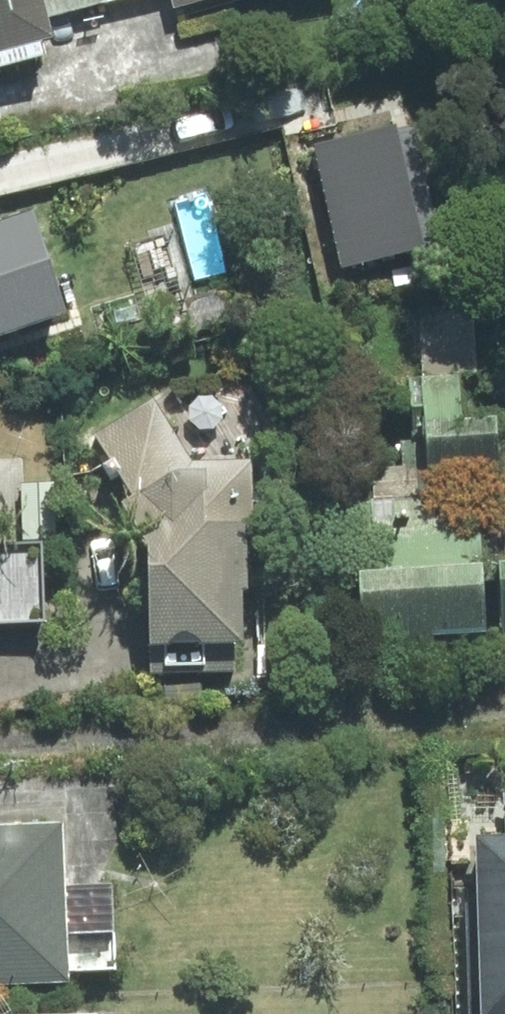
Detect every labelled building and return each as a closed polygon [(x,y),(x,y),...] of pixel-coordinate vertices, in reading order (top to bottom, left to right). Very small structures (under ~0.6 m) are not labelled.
[(68,32),(63,15),(117,0),(0,0),(0,51),(68,32)] [(0,214),(0,343),(86,311),(44,198),(0,214)] [(423,379),(421,429),(504,432),(504,382),(423,379)] [(261,644),(264,456),(199,454),(158,394),(102,432),(165,523),(163,642),(261,644)] [(13,447),(0,448),(0,667),(3,667),(2,623),(55,622),(54,557),(14,558),(13,447)] [(370,474),(379,654),(504,647),(504,506),(504,492),(444,495),(442,471),(370,474)] [(77,813),(0,818),(0,983),(86,978),(83,935),(129,933),(126,880),(81,882),(77,813)] [(488,834),(486,1006),(504,1007),(504,834),(488,834)]
